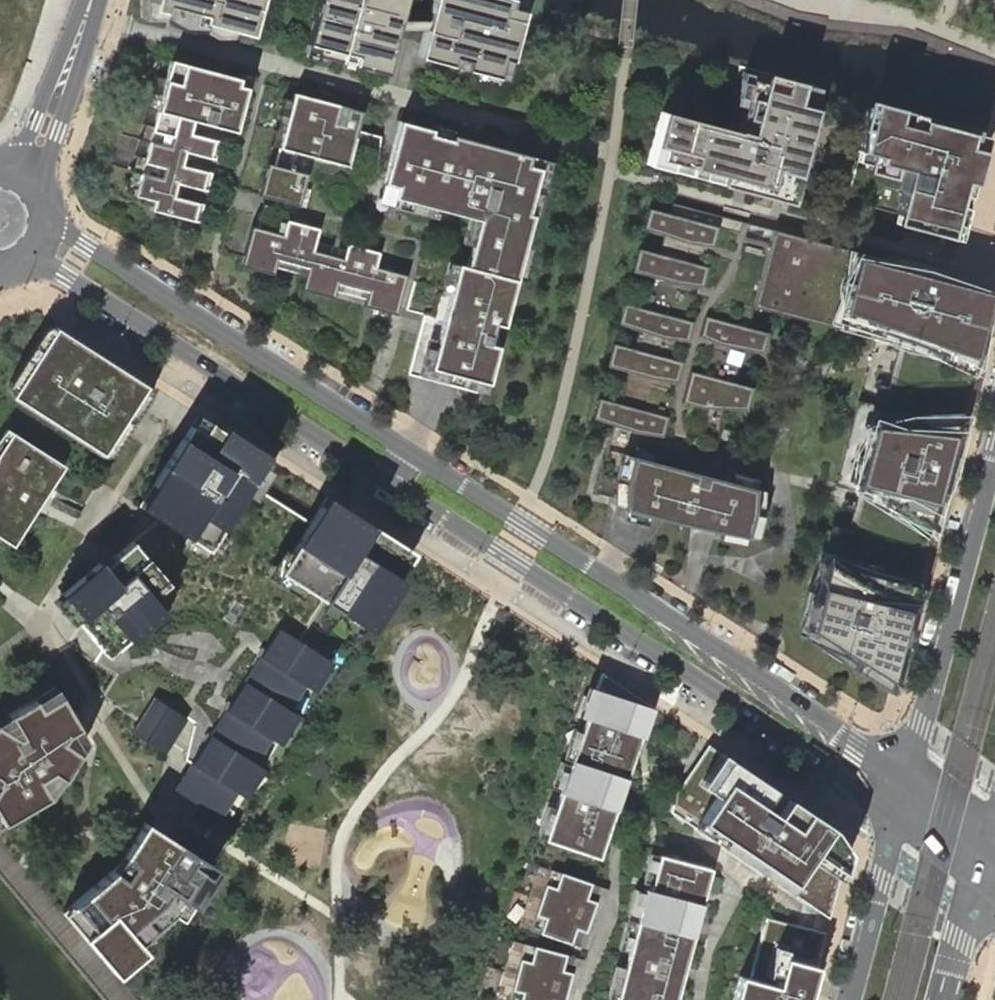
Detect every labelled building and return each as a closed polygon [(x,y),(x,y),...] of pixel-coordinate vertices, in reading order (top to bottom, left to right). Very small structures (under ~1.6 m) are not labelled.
[(151,0),(139,0),(137,15),(158,18),(178,28),(198,29),(213,38),(230,38),(232,30),(149,8),(151,0)] [(247,34),(256,0),(151,0),(149,8),(232,30),(247,34)] [(306,44),(320,48),(318,57),(363,69),(370,41),(383,44),(389,20),(400,23),(406,0),(318,0),(306,44)] [(439,0),(430,0),(415,56),(463,69),(465,60),(426,50),(439,0)] [(426,50),(465,60),(463,69),(493,77),(498,58),(507,60),(520,10),(506,6),(507,0),(439,0),(426,50)] [(517,0),(507,0),(506,6),(520,10),(523,1),(517,0)] [(386,75),(400,23),(389,20),(383,44),(370,41),(363,69),(386,75)] [(320,48),(306,44),(303,57),(317,61),(318,57),(320,48)] [(493,77),(502,79),(507,60),(498,58),(493,77)] [(234,132),(238,119),(243,100),(227,96),(232,77),(169,61),(134,196),(153,201),(150,210),(198,223),(203,206),(173,197),(176,184),(206,192),(211,174),(181,166),(184,152),(215,160),(219,142),(189,134),(193,121),(223,129),(234,132)] [(249,77),(233,72),(232,77),(227,96),(243,100),(249,77)] [(744,99),(749,80),(750,76),(743,74),(737,97),(744,99)] [(788,90),(749,80),(744,99),(735,132),(669,115),(658,158),(672,162),(669,170),(774,198),(788,147),(802,151),(817,97),(815,96),(788,90)] [(788,90),(815,96),(817,88),(790,81),(788,90)] [(356,110),(293,93),(279,149),(347,167),(355,138),(348,136),(356,110)] [(869,107),(862,136),(976,166),(984,136),(919,118),(918,120),(869,107)] [(355,138),(362,112),(356,110),(348,136),(355,138)] [(658,158),(669,115),(661,113),(648,165),(669,170),(672,162),(658,158)] [(532,215),(527,214),(539,169),(527,166),(529,156),(452,136),(431,130),(398,122),(391,147),(382,183),(395,186),(392,197),(439,210),(467,217),(477,220),(470,246),(465,266),(456,264),(451,285),(428,368),(443,372),(479,381),(488,344),(494,324),(502,326),(532,215)] [(453,131),(433,125),(431,130),(452,136),(453,131)] [(976,166),(862,136),(858,150),(907,162),(894,213),(925,222),(922,230),(956,240),(976,166)] [(802,151),(788,147),(774,198),(796,204),(801,185),(794,183),(802,151)] [(907,162),(858,150),(844,200),(894,213),(907,162)] [(537,216),(551,162),(529,156),(527,166),(539,169),(527,214),(532,215),(537,216)] [(266,198),(274,166),(267,164),(258,196),(266,198)] [(307,175),(274,166),(266,198),(297,206),(298,207),(307,175)] [(439,210),(392,197),(390,207),(436,219),(439,210)] [(716,243),(720,225),(655,210),(646,226),(716,243)] [(470,246),(477,220),(467,217),(460,243),(470,246)] [(286,220),(282,235),(258,229),(249,260),(274,267),(304,275),(302,282),(335,291),(363,298),(396,307),(405,275),(374,267),(378,252),(346,244),(344,250),(342,259),(312,250),(314,242),(317,229),(286,220)] [(994,288),(775,226),(753,307),(974,365),(994,288)] [(249,260),(258,229),(250,227),(240,266),(272,274),(274,267),(249,260)] [(342,259),(344,250),(314,242),(312,250),(342,259)] [(701,282),(710,264),(643,249),(637,267),(674,278),(701,282)] [(451,285),(456,264),(446,262),(441,282),(451,285)] [(333,298),(335,291),(302,282),(300,289),(333,298)] [(396,307),(363,298),(361,306),(394,314),(396,307)] [(687,334),(694,322),(629,305),(622,322),(687,334)] [(764,346),(767,333),(709,318),(705,332),(722,338),(764,346)] [(15,396),(17,397),(101,451),(105,452),(108,453),(111,453),(114,451),(116,450),(118,448),(131,428),(141,412),(150,397),(152,394),(152,392),(152,390),(151,388),(150,386),(148,385),(147,383),(145,382),(61,329),(59,328),(57,327),(54,326),(52,326),(49,327),(47,329),(45,330),(24,364),(12,382),(12,384),(11,386),(11,389),(12,391),(13,394),(15,396)] [(678,377),(683,360),(619,342),(612,365),(641,372),(678,377)] [(487,383),(497,347),(488,344),(479,381),(487,383)] [(746,407),(751,388),(693,373),(687,399),(708,405),(746,407)] [(662,433),(667,414),(604,400),(598,413),(628,427),(662,433)] [(220,426),(200,414),(189,430),(185,438),(142,505),(160,516),(188,533),(205,544),(217,525),(244,482),(263,453),(220,426)] [(932,529),(959,423),(873,426),(856,484),(932,529)] [(70,463),(11,426),(0,440),(0,532),(18,543),(44,504),(70,463)] [(707,477),(632,457),(625,480),(624,502),(699,521),(724,528),(746,534),(752,512),(753,489),(707,477)] [(404,570),(417,551),(376,525),(344,505),(329,495),(312,521),(301,538),(281,571),(330,602),(346,612),(369,626),(404,570)] [(151,554),(136,535),(105,563),(102,560),(63,594),(82,614),(87,619),(107,642),(124,661),(144,645),(178,617),(167,605),(184,591),(151,554)] [(916,587),(825,562),(807,628),(891,683),(916,587)] [(307,682),(325,653),(304,641),(280,625),(263,651),(244,680),(226,709),(224,712),(210,735),(207,739),(193,761),(191,764),(177,788),(223,816),(225,812),(238,792),(257,763),(259,759),(272,738),(291,708),(294,704),(307,682)] [(650,705),(601,672),(546,833),(601,852),(650,705)] [(48,797),(62,780),(87,740),(55,688),(35,700),(7,716),(0,721),(0,824),(48,797)] [(188,715),(155,695),(140,718),(134,729),(166,750),(173,739),(188,715)] [(831,827),(708,744),(674,794),(670,810),(829,917),(847,850),(831,827)] [(65,911),(62,913),(81,935),(115,975),(146,948),(139,939),(174,909),(183,915),(195,897),(216,864),(206,857),(181,842),(163,830),(147,819),(128,847),(116,867),(77,900),(65,911)] [(598,858),(601,852),(546,833),(544,839),(598,858)] [(659,853),(622,989),(662,999),(676,999),(711,867),(659,853)] [(601,886),(550,869),(530,930),(581,946),(601,886)] [(607,889),(601,886),(581,946),(587,949),(607,889)] [(825,931),(765,916),(750,975),(743,999),(807,999),(825,931)] [(575,957),(524,945),(511,999),(565,999),(575,957)] [(565,999),(572,999),(582,959),(575,957),(565,999)] [(750,975),(739,972),(732,999),(743,999),(750,975)] [(622,989),(620,999),(622,999),(662,999),(622,989)]
